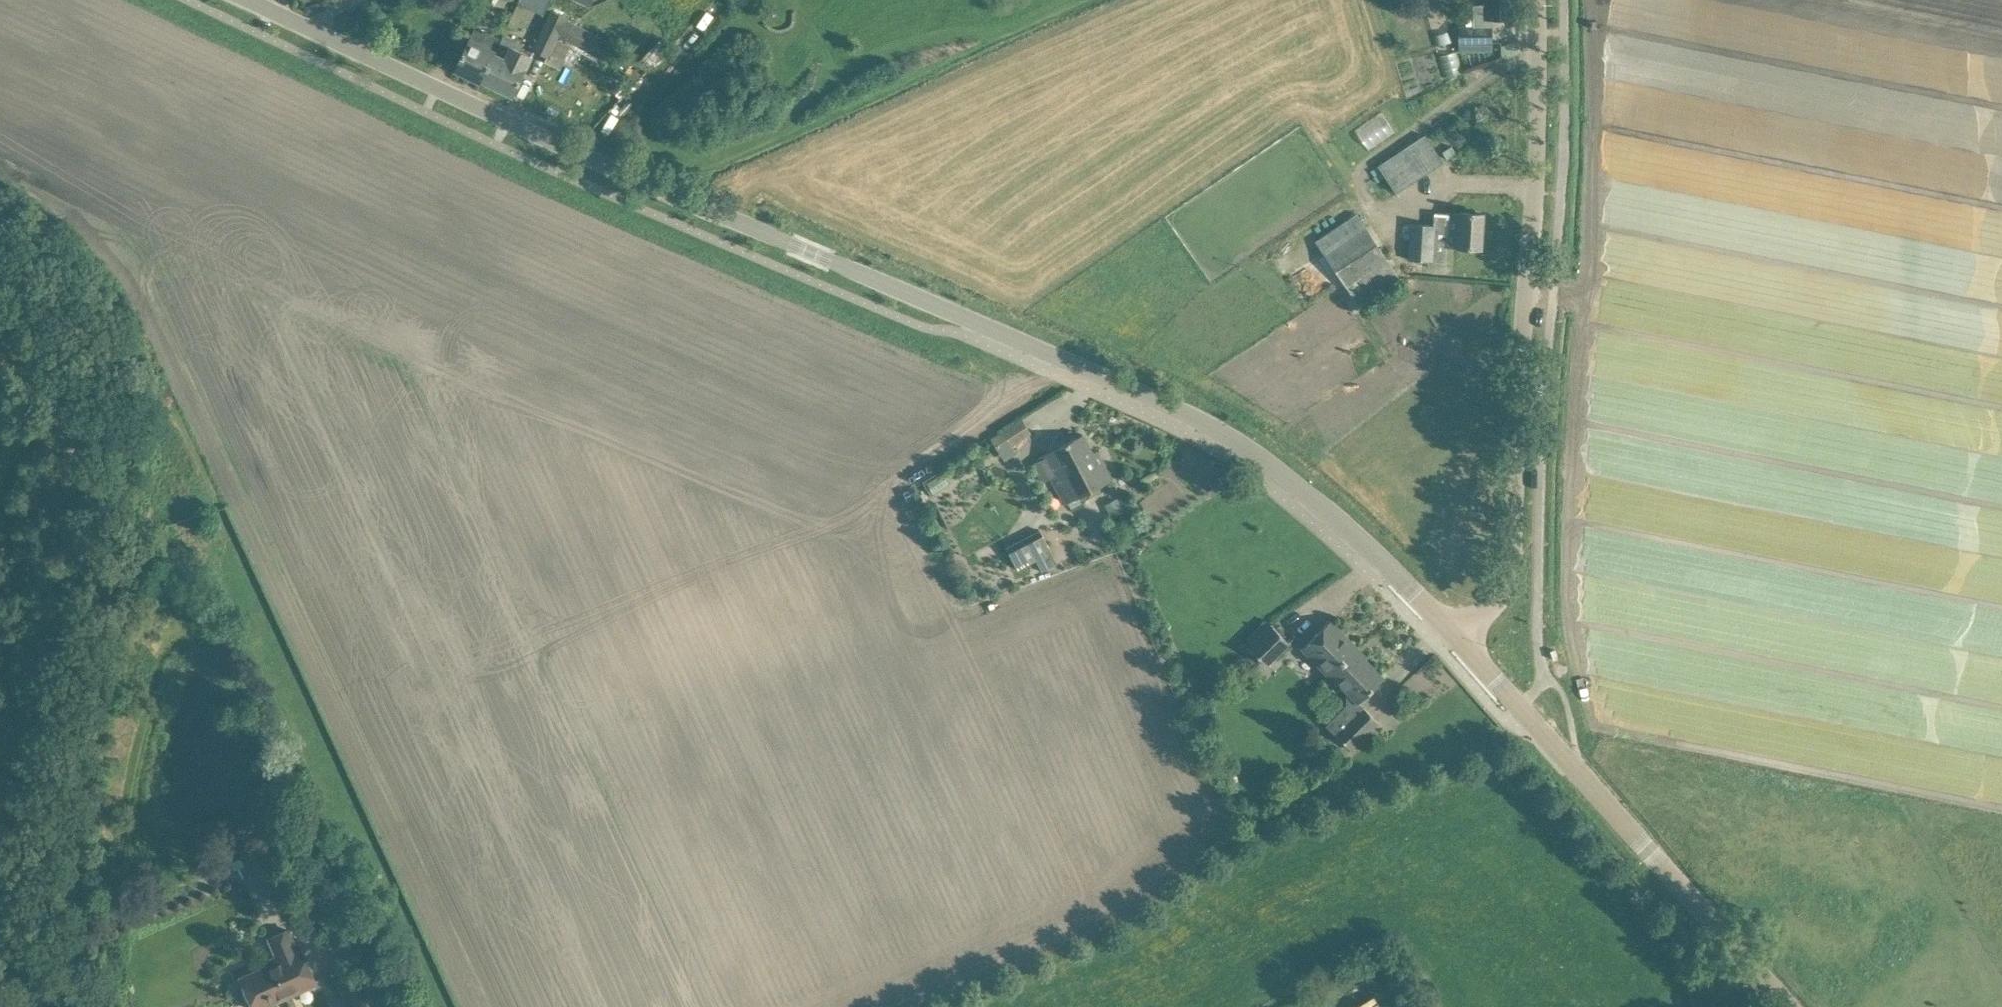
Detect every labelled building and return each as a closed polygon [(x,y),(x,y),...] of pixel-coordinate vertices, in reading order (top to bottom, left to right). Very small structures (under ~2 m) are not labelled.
[(518,4),(543,15),(550,0),(520,0),(518,4)] [(1485,5),(1473,5),(1473,27),(1459,27),(1459,43),(1491,43),(1491,19),(1514,19),(1514,0),(1485,0),(1485,5)] [(567,18),(552,11),(533,49),(548,57),(559,34),(566,20),(567,18)] [(575,24),(567,38),(604,58),(611,44),(575,24)] [(477,81),(498,37),(476,26),(470,38),(454,70),(477,81)] [(498,37),(477,81),(481,83),(482,80),(512,95),(525,68),(531,56),(520,51),(523,44),(503,35),(501,38),(498,37)] [(659,39),(643,57),(651,63),(666,46),(659,39)] [(1425,136),(1378,167),(1385,177),(1372,186),(1382,202),(1442,162),(1425,136)] [(1483,214),(1463,213),(1459,212),(1459,214),(1447,213),(1446,226),(1410,224),(1408,259),(1444,262),(1445,245),(1457,246),(1457,247),(1480,249),(1483,214)] [(1356,215),(1316,242),(1359,305),(1398,278),(1356,215)] [(1022,418),(991,437),(1001,452),(1011,445),(1031,433),(1022,418)] [(1042,459),(1033,464),(1043,481),(1043,483),(1052,478),(1053,481),(1065,504),(1091,490),(1111,479),(1096,452),(1093,453),(1093,454),(1082,434),(1065,444),(1040,457),(1042,459)] [(1117,498),(1105,505),(1112,517),(1124,511),(1117,498)] [(1039,530),(1006,548),(1017,570),(1035,561),(1042,573),(1057,565),(1039,530)] [(1325,672),(1355,646),(1330,620),(1302,648),(1325,672)] [(1273,625),(1249,647),(1266,666),(1291,643),(1273,625)] [(1355,646),(1325,672),(1328,675),(1329,674),(1346,691),(1346,706),(1326,725),(1350,750),(1378,724),(1357,702),(1383,677),(1355,649),(1357,647),(1355,646)] [(258,969),(240,977),(253,1006),(263,1006),(317,983),(302,950),(298,952),(288,930),(269,938),(278,960),(258,969)] [(336,981),(347,1006),(378,1006),(363,970),(336,981)]
